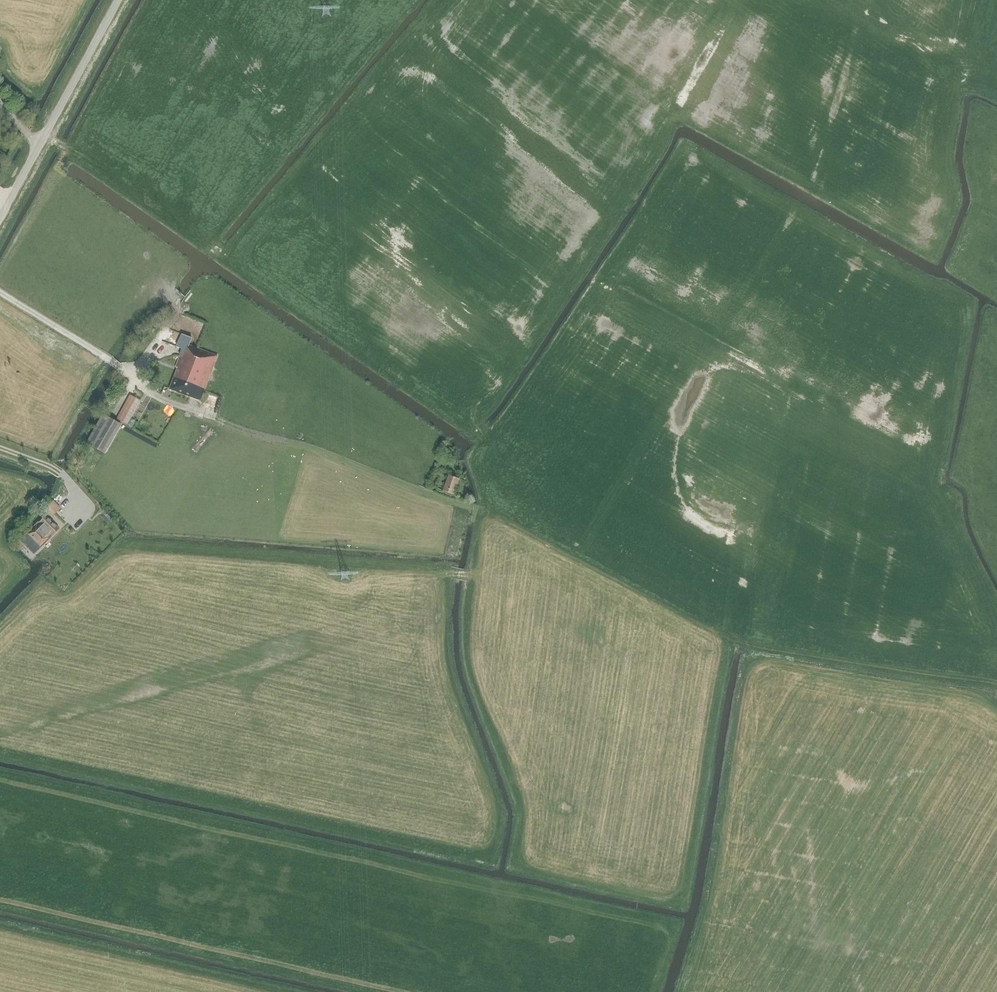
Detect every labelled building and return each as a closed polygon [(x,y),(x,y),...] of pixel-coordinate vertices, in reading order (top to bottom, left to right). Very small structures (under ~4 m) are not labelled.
[(204,390),(212,370),(218,356),(214,355),(200,349),(189,345),(191,338),(183,335),(179,344),(184,345),(174,371),(176,372),(174,378),(170,376),(166,385),(170,386),(169,389),(198,400),(200,400),(204,390)] [(131,394),(118,419),(130,425),(143,400),(131,394)] [(103,414),(86,443),(105,453),(121,424),(103,414)] [(459,479),(449,475),(443,491),(453,494),(459,479)] [(50,511),(46,516),(52,522),(56,518),(57,518),(75,500),(66,491),(47,509),(50,511)] [(52,522),(46,516),(38,523),(39,524),(37,526),(36,525),(27,534),(39,547),(48,538),(47,537),(50,534),(51,535),(58,528),(52,522)]
